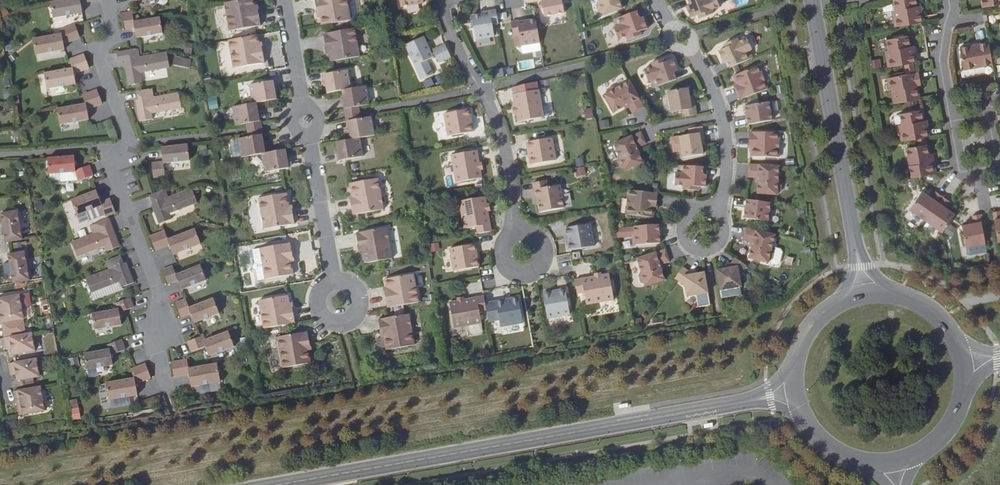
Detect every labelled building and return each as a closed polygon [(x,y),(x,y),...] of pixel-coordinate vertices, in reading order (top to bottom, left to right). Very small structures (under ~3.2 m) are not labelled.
[(96,0),(70,0),(51,3),(53,19),(83,14),(81,4),(96,2),(96,0)] [(225,4),(229,32),(261,26),(258,13),(255,13),(254,8),(255,8),(254,0),(248,0),(225,4)] [(317,12),(320,12),(321,17),(320,17),(321,26),(351,21),(347,0),(315,0),(317,12)] [(562,0),(548,0),(541,2),(544,17),(564,14),(562,0)] [(598,2),(596,6),(599,12),(603,14),(603,16),(622,9),(619,0),(597,0),(598,2)] [(688,6),(685,7),(689,19),(697,16),(701,14),(703,18),(712,14),(710,11),(719,7),(716,0),(686,0),(688,6)] [(893,0),(897,18),(893,19),(895,28),(922,23),(923,23),(922,13),(918,14),(915,0),(894,0),(893,0)] [(983,8),(999,5),(999,0),(981,0),(983,8)] [(4,19),(10,15),(4,7),(0,11),(0,13),(4,19)] [(498,24),(496,11),(481,13),(482,14),(471,16),(475,40),(494,37),(492,25),(498,24)] [(639,19),(637,12),(613,20),(616,27),(614,28),(618,40),(626,37),(627,41),(637,37),(636,33),(640,32),(647,29),(643,17),(639,19)] [(132,13),(122,14),(126,31),(135,29),(136,39),(163,34),(160,18),(134,22),(132,13)] [(540,44),(535,20),(525,22),(525,20),(510,23),(513,36),(519,35),(521,47),(540,44)] [(63,42),(80,39),(75,25),(61,31),(62,35),(33,40),(35,56),(65,50),(63,42)] [(329,54),(330,62),(360,57),(355,29),(323,35),(326,48),(329,48),(330,53),(329,54)] [(258,36),(228,41),(233,69),(265,63),(262,50),(259,50),(258,45),(259,44),(258,36)] [(886,59),(888,68),(916,63),(915,54),(911,55),(908,36),(886,39),(890,58),(886,59)] [(423,38),(405,46),(421,80),(433,75),(427,61),(433,58),(430,52),(423,38)] [(752,50),(747,39),(739,42),(737,39),(728,43),(730,46),(726,48),(718,52),(724,63),(727,61),(730,68),(753,58),(750,51),(752,50)] [(992,64),(990,52),(988,42),(979,43),(980,48),(972,49),(971,45),(960,47),(963,69),(992,64)] [(191,54),(193,44),(185,43),(183,53),(191,54)] [(451,57),(445,45),(433,50),(436,57),(439,63),(451,57)] [(125,68),(129,87),(141,84),(140,74),(170,68),(167,53),(140,58),(138,50),(128,52),(116,54),(118,62),(124,62),(125,68)] [(90,69),(84,55),(69,60),(73,69),(44,74),(47,90),(76,85),(74,75),(90,69)] [(189,67),(190,58),(175,58),(174,66),(189,67)] [(871,69),(881,67),(880,59),(870,61),(871,69)] [(651,64),(652,67),(644,70),(648,82),(650,81),(653,88),(676,80),(674,73),(677,72),(673,60),(666,62),(661,64),(660,60),(651,64)] [(768,89),(759,66),(733,76),(736,85),(738,84),(739,87),(735,88),(736,89),(740,100),(768,89)] [(326,86),(327,94),(342,91),(351,90),(347,71),(324,75),(325,83),(328,82),(328,85),(326,86)] [(891,91),(894,104),(920,99),(917,85),(915,85),(915,82),(920,81),(918,73),(887,78),(889,91),(891,91)] [(604,95),(614,113),(624,107),(628,105),(629,107),(632,114),(644,108),(629,81),(617,88),(613,87),(607,90),(606,94),(604,95)] [(275,89),(273,82),(249,86),(253,104),(277,100),(275,92),(273,92),(272,90),(275,89)] [(351,90),(342,91),(343,99),(346,99),(346,102),(344,102),(345,110),(369,105),(366,87),(351,90)] [(688,89),(668,92),(671,113),(682,111),(683,117),(697,115),(694,102),(691,103),(689,97),(688,89)] [(103,105),(97,90),(82,96),(86,105),(57,110),(60,126),(89,121),(87,110),(103,105)] [(152,90),(137,93),(139,101),(136,101),(140,122),(153,120),(152,114),(182,109),(179,94),(154,98),(152,90)] [(541,92),(513,97),(518,122),(545,117),(541,92)] [(216,97),(207,97),(209,110),(218,109),(216,97)] [(773,113),(771,102),(745,107),(746,114),(748,114),(749,117),(746,117),(748,125),(772,121),(771,113),(773,113)] [(258,111),(256,104),(233,108),(236,126),(260,122),(258,114),(256,115),(255,112),(258,111)] [(584,109),(586,120),(594,119),(592,108),(584,109)] [(469,110),(444,114),(448,137),(473,132),(472,125),(470,125),(469,118),(471,117),(469,110)] [(900,134),(901,142),(929,137),(928,128),(924,129),(921,111),(899,115),(903,133),(900,134)] [(349,132),(351,140),(360,139),(374,136),(371,117),(347,122),(349,129),(351,129),(352,132),(349,132)] [(609,121),(599,122),(600,129),(609,128),(609,121)] [(702,127),(689,129),(690,135),(679,137),(683,158),(703,154),(702,146),(700,140),(704,139),(702,127)] [(648,144),(643,132),(615,144),(621,157),(619,161),(622,167),(626,169),(626,171),(645,163),(640,152),(639,148),(641,147),(648,144)] [(779,133),(749,132),(749,144),(749,145),(753,145),(753,148),(751,147),(751,148),(751,157),(779,158),(779,133)] [(263,143),(262,135),(238,140),(241,158),(262,154),(265,154),(264,146),(261,146),(261,143),(263,143)] [(552,138),(526,143),(527,151),(529,150),(531,157),(529,158),(530,165),(556,161),(552,138)] [(360,139),(336,143),(337,151),(340,150),(340,153),(338,153),(339,161),(363,157),(360,139)] [(374,158),(373,144),(364,144),(364,158),(374,158)] [(906,148),(911,178),(936,174),(934,161),(929,162),(927,155),(929,155),(927,144),(906,148)] [(190,161),(188,145),(161,148),(163,163),(152,164),(153,178),(160,178),(165,177),(164,165),(190,161)] [(265,154),(262,154),(265,173),(289,169),(287,161),(285,161),(284,159),(287,158),(286,150),(265,154)] [(482,178),(477,153),(450,157),(454,183),(482,178)] [(75,171),(74,156),(48,159),(49,175),(76,173),(79,182),(93,177),(90,166),(75,171)] [(758,182),(757,194),(777,195),(777,193),(781,190),(781,184),(778,181),(779,167),(749,165),(748,177),(756,178),(758,178),(758,182)] [(584,166),(574,169),(577,178),(586,175),(584,166)] [(703,167),(678,166),(678,173),(675,173),(674,186),(683,186),(683,190),(693,191),(693,187),(698,187),(706,188),(706,175),(703,175),(703,167)] [(350,202),(353,215),(383,210),(378,179),(349,184),(352,199),(354,198),(355,201),(350,202)] [(546,181),(533,183),(535,198),(537,198),(540,213),(564,208),(560,185),(547,188),(546,181)] [(198,204),(191,189),(168,198),(165,190),(150,196),(153,204),(151,205),(159,225),(171,220),(169,215),(198,204)] [(658,194),(628,190),(625,215),(653,218),(654,209),(654,208),(652,208),(652,206),(656,206),(657,205),(658,194)] [(101,207),(106,220),(117,216),(110,199),(101,202),(96,191),(71,201),(77,216),(101,207)] [(908,208),(925,220),(942,196),(936,191),(932,198),(921,191),(908,208)] [(289,208),(287,194),(258,199),(264,230),(294,224),(292,211),(288,211),(287,209),(289,208)] [(942,196),(925,220),(942,233),(955,215),(945,207),(949,201),(942,196)] [(485,198),(459,202),(464,230),(476,228),(478,235),(491,232),(485,198)] [(769,211),(771,203),(746,200),(745,208),(747,209),(747,211),(745,211),(744,219),(770,222),(772,211),(769,211)] [(34,204),(36,211),(44,209),(42,202),(34,204)] [(23,240),(17,212),(1,214),(6,243),(23,240)] [(965,247),(985,244),(980,214),(972,216),(973,224),(961,226),(965,247)] [(108,252),(120,247),(114,233),(109,220),(106,220),(90,227),(93,234),(71,243),(77,257),(106,246),(108,252)] [(590,224),(565,229),(566,236),(568,236),(569,243),(567,244),(569,251),(594,246),(590,224)] [(659,225),(634,227),(635,234),(632,234),(633,245),(660,244),(659,235),(657,235),(657,232),(659,232),(659,225)] [(361,249),(364,264),(392,259),(387,228),(356,234),(359,247),(363,246),(363,249),(361,249)] [(751,247),(749,259),(768,263),(769,261),(772,259),(774,253),(771,249),(775,235),(746,228),(743,241),(750,243),(752,243),(751,247)] [(201,245),(195,230),(168,240),(165,231),(150,237),(155,251),(170,247),(173,255),(201,245)] [(438,243),(430,245),(432,252),(440,250),(438,243)] [(293,257),(290,244),(260,249),(265,280),(294,275),(291,260),(289,261),(288,258),(293,257)] [(475,245),(449,249),(453,271),(479,267),(478,260),(476,260),(474,252),(476,252),(475,245)] [(779,262),(783,251),(776,248),(772,260),(779,262)] [(665,250),(637,259),(641,272),(639,276),(641,282),(645,284),(645,286),(665,280),(661,269),(660,265),(662,265),(669,262),(665,250)] [(31,280),(26,252),(9,255),(14,283),(31,280)] [(122,288),(134,283),(129,270),(126,264),(124,264),(121,256),(106,262),(109,270),(86,279),(92,294),(120,283),(122,288)] [(717,270),(720,291),(741,287),(739,276),(746,266),(735,258),(731,264),(728,269),(724,269),(717,270)] [(206,281),(201,266),(176,275),(173,267),(163,270),(168,285),(178,282),(181,290),(206,281)] [(690,273),(682,268),(675,279),(685,286),(687,297),(708,293),(704,273),(699,274),(693,275),(690,273)] [(385,294),(387,308),(419,302),(414,275),(384,280),(386,288),(387,288),(388,294),(385,294)] [(609,275),(574,280),(577,294),(584,293),(586,305),(613,300),(609,275)] [(543,293),(547,319),(570,315),(565,289),(558,291),(558,292),(551,294),(550,292),(543,293)] [(487,295),(488,302),(501,300),(500,293),(487,295)] [(0,300),(0,312),(0,315),(0,323),(0,324),(24,321),(20,296),(0,300)] [(288,305),(290,305),(288,296),(259,301),(264,329),(295,323),(293,310),(289,310),(288,305)] [(486,310),(483,297),(449,303),(454,329),(481,324),(479,312),(486,310)] [(134,308),(130,298),(116,304),(118,310),(93,314),(95,330),(122,326),(120,314),(134,308)] [(496,302),(500,327),(523,323),(518,298),(511,299),(511,301),(504,302),(503,300),(496,302)] [(220,314),(214,299),(189,308),(186,299),(176,303),(181,318),(191,315),(194,323),(220,314)] [(383,336),(386,350),(414,345),(409,314),(379,320),(381,333),(385,332),(386,335),(383,336)] [(234,347),(229,332),(204,341),(203,337),(199,338),(187,343),(191,352),(206,347),(209,357),(234,347)] [(310,345),(307,332),(277,338),(283,368),(311,363),(308,349),(306,349),(306,346),(310,345)] [(31,333),(4,339),(5,346),(10,345),(11,349),(12,355),(35,351),(31,333)] [(126,350),(121,340),(108,345),(109,350),(84,355),(87,370),(113,366),(111,356),(126,350)] [(36,359),(8,364),(10,372),(15,371),(16,374),(17,381),(40,376),(36,359)] [(172,362),(174,378),(189,375),(191,387),(220,382),(217,364),(189,369),(187,360),(172,362)] [(151,379),(146,364),(134,368),(130,369),(133,379),(106,383),(108,400),(138,395),(136,384),(151,379)] [(41,386),(14,392),(16,403),(21,402),(22,405),(20,406),(19,408),(20,413),(22,414),(22,415),(45,411),(41,386)] [(70,406),(72,420),(81,419),(78,404),(70,406)]
